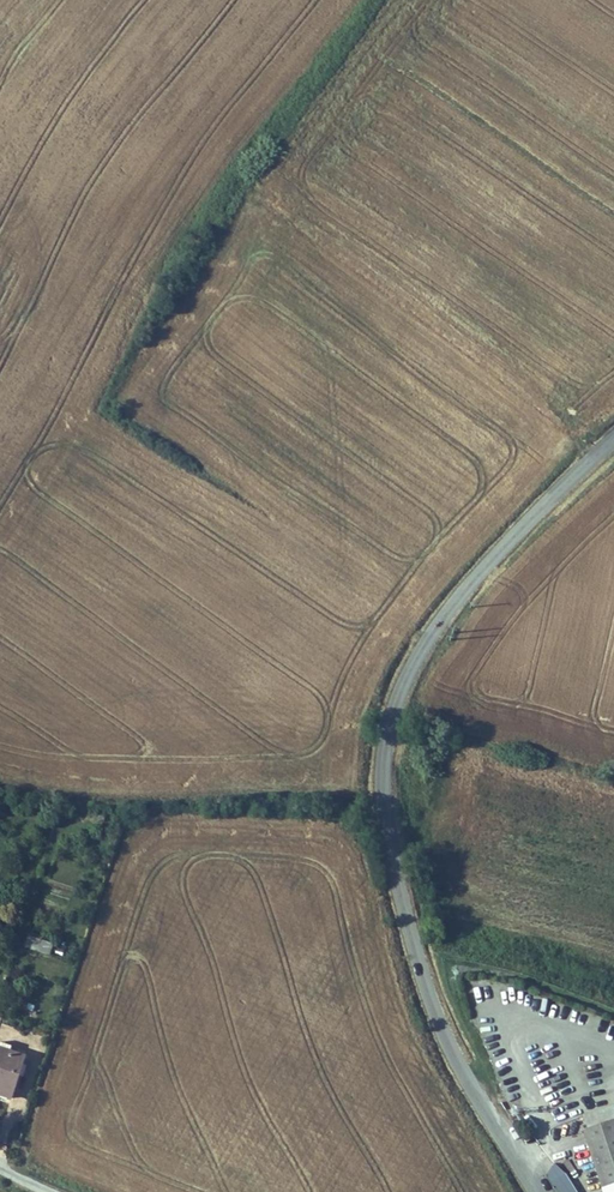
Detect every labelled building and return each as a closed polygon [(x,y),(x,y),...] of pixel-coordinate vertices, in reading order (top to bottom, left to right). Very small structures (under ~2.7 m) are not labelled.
[(0,921),(0,934),(5,935),(8,923),(0,921)] [(54,943),(27,935),(24,946),(51,954),(54,943)] [(0,1047),(0,1096),(12,1100),(26,1056),(0,1047)] [(582,1128),(604,1191),(613,1191),(613,1108),(612,1104),(583,1113),(588,1126),(582,1128)] [(544,1172),(556,1191),(575,1191),(558,1163),(544,1172)]
